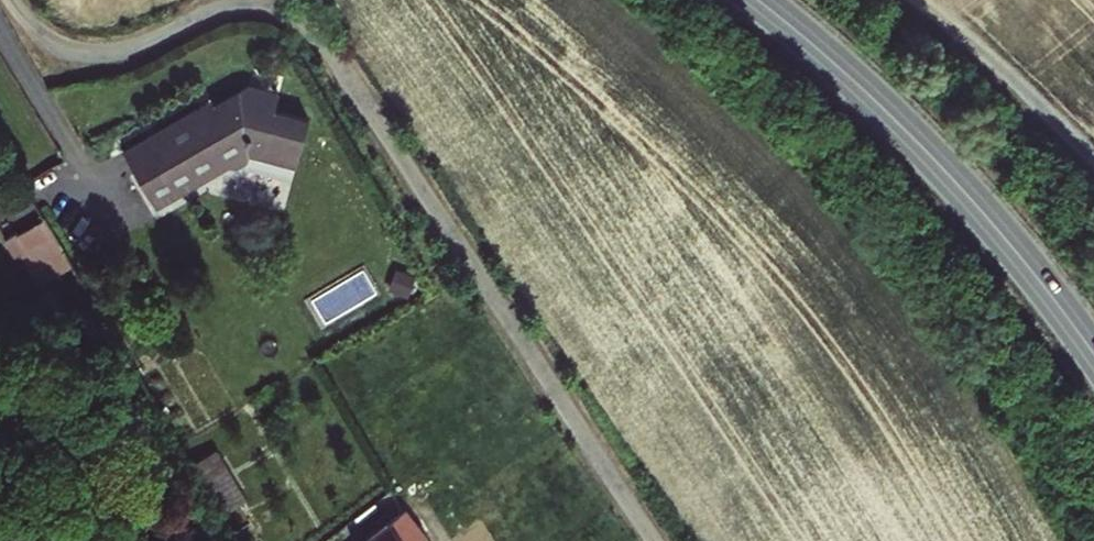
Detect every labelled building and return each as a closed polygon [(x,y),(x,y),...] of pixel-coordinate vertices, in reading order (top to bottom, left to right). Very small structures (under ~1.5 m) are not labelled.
[(251,83),(217,101),(220,106),(208,112),(203,103),(154,131),(167,155),(139,170),(160,205),(230,165),(238,165),(250,160),(251,155),(297,164),(311,117),(276,107),(277,90),(251,83)] [(215,96),(203,103),(208,112),(220,106),(217,101),(215,96)] [(128,150),(139,170),(167,155),(154,131),(128,150)] [(13,234),(37,285),(75,267),(50,216),(13,234)] [(226,514),(253,498),(222,447),(196,463),(226,514)] [(427,539),(412,516),(386,531),(379,525),(356,540),(424,540),(427,539)]
